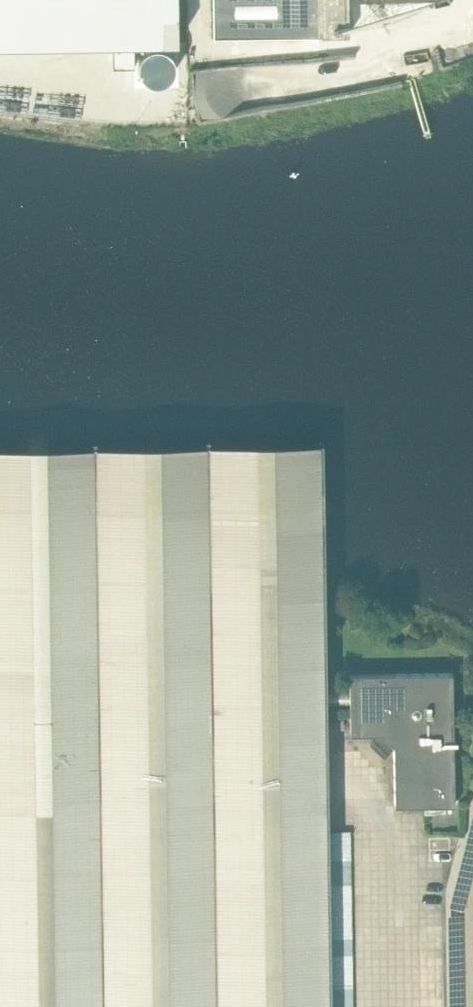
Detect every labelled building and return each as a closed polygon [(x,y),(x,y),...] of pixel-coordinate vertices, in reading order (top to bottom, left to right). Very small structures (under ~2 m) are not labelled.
[(114,43),(115,67),(137,66),(136,42),(180,42),(180,0),(0,0),(0,45),(114,43)] [(214,37),(349,35),(349,0),(213,0),(214,37)] [(328,831),(323,489),(0,494),(0,1006),(331,1006),(328,831)] [(350,675),(350,705),(351,734),(382,733),(394,744),(395,805),(454,804),(453,674),(350,675)]
